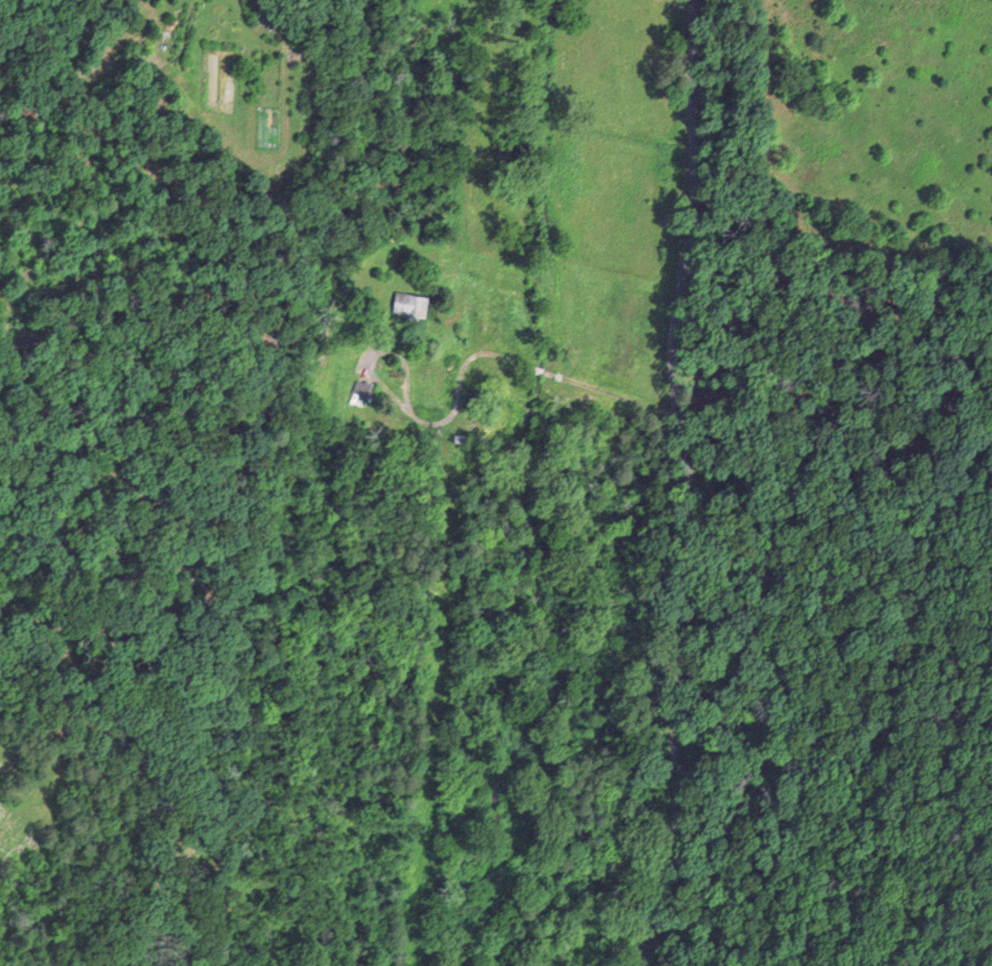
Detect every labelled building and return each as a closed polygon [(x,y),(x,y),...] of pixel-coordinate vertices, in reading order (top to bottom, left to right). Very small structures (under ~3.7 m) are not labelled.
[(428,298),(396,292),(392,313),(424,319),(428,298)]
